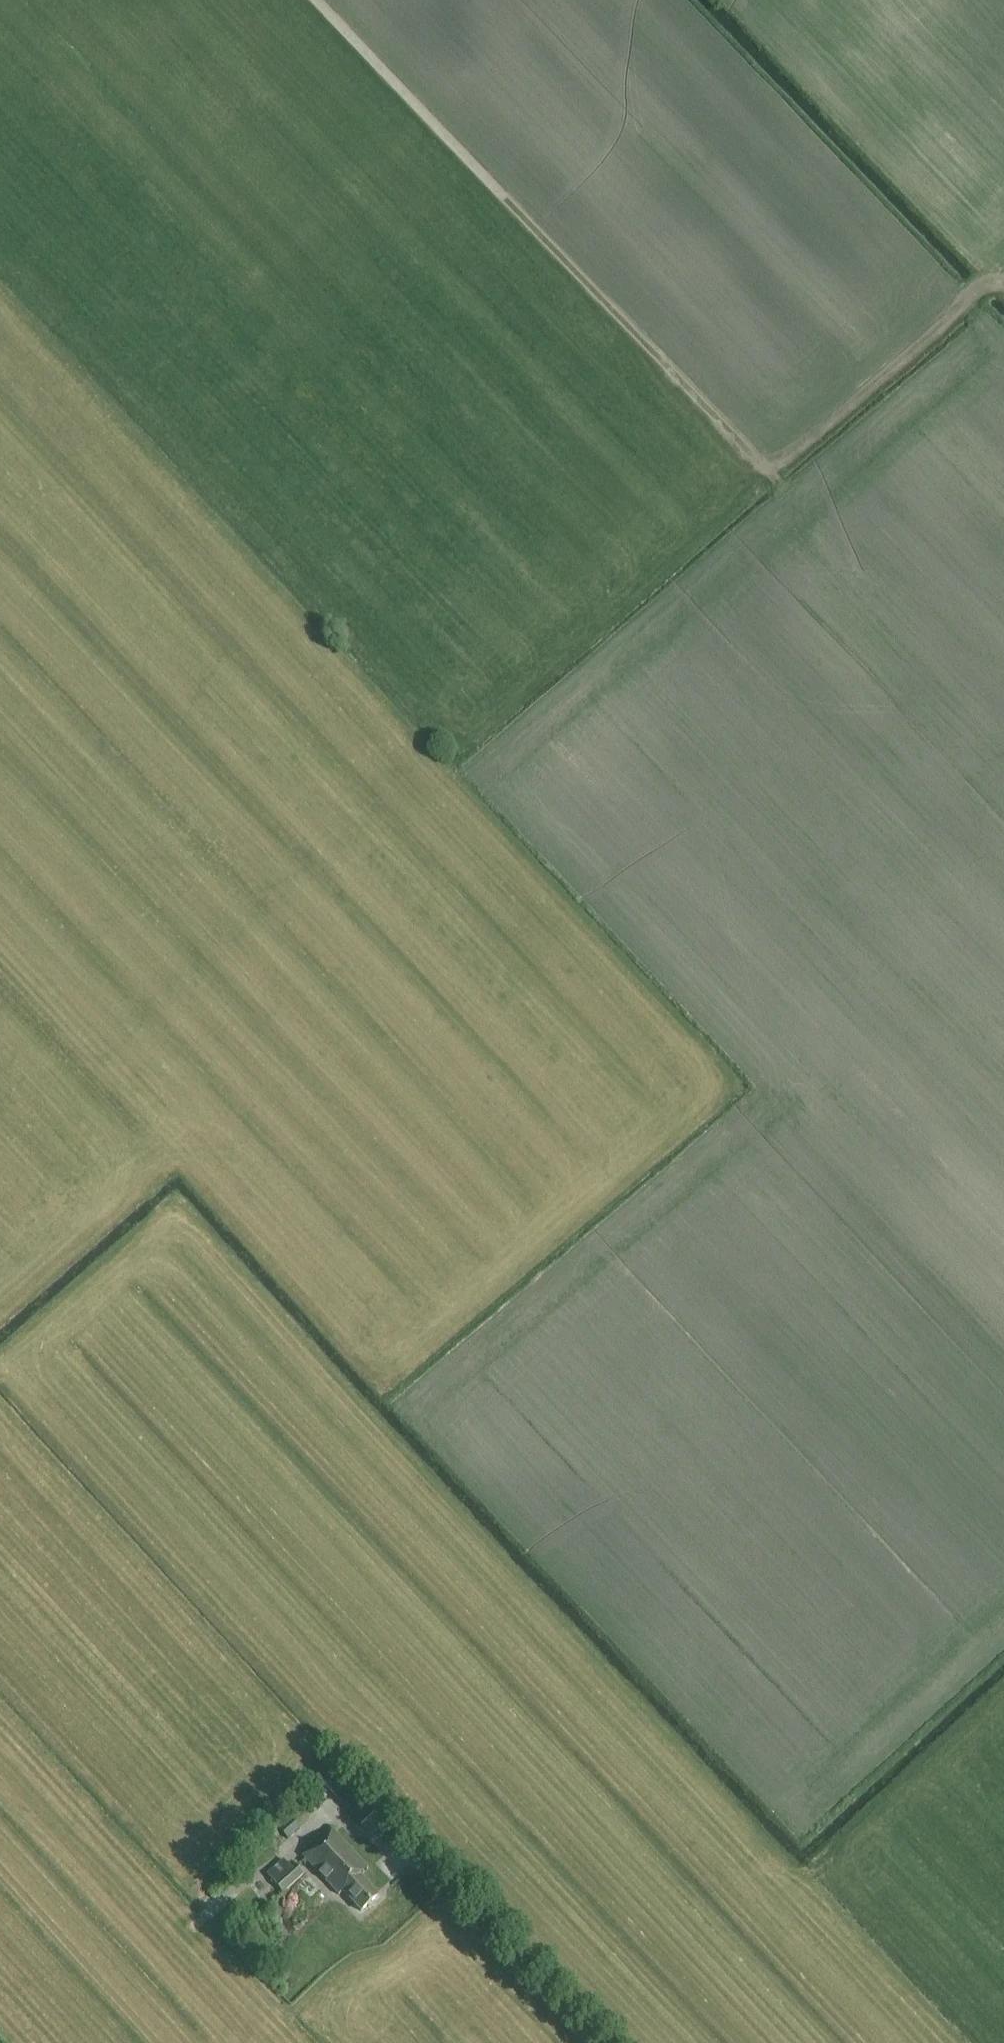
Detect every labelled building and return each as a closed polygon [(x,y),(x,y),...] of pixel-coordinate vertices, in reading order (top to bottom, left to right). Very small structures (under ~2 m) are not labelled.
[(378,1897),(360,1877),(368,1870),(331,1831),(303,1857),(339,1896),(342,1892),(361,1912),(378,1897)] [(293,1871),(283,1861),(267,1875),(283,1893),(304,1875),(297,1868),(293,1871)] [(257,1883),(238,1898),(246,1907),(264,1892),(262,1889),(265,1887),(262,1883),(259,1886),(257,1883)]
